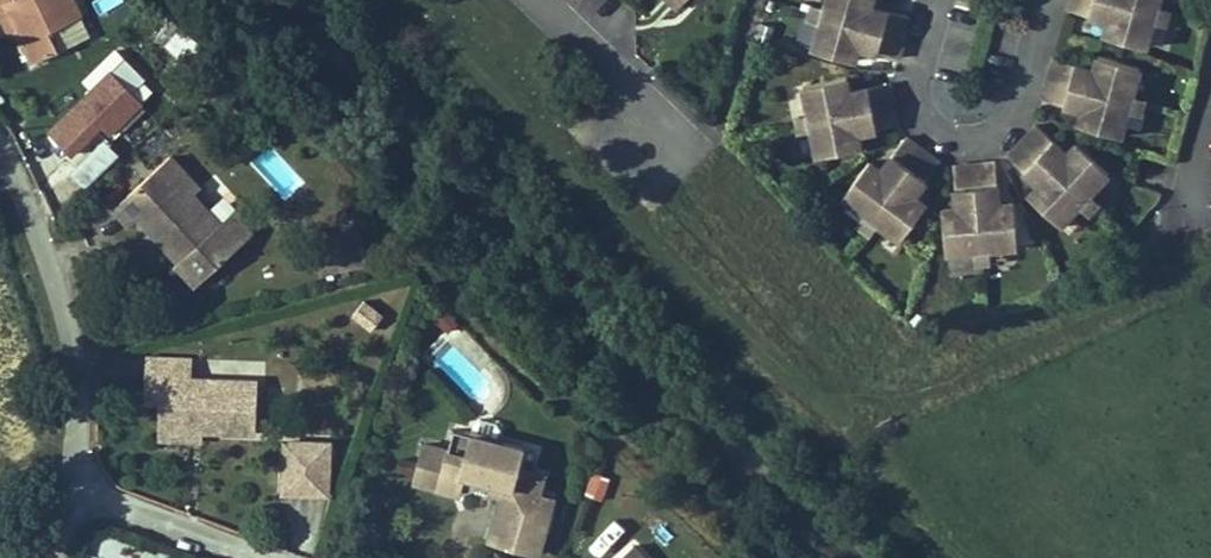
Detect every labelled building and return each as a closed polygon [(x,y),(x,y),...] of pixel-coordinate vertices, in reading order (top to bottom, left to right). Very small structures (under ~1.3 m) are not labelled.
[(696,0),(667,0),(659,8),(673,23),(696,0)] [(1073,0),(1064,0),(1054,38),(1094,49),(1090,64),(1132,75),(1137,58),(1141,41),(1146,24),(1151,7),(1127,0),(1108,0),(1105,9),(1073,0)] [(11,81),(19,77),(33,108),(62,95),(54,76),(86,62),(68,20),(38,33),(25,3),(0,14),(0,55),(11,81)] [(845,73),(885,84),(897,44),(857,33),(861,18),(821,7),(816,24),(811,41),(806,58),(801,76),(841,87),(845,73)] [(799,38),(811,41),(816,24),(804,21),(799,38)] [(182,53),(195,35),(177,22),(164,40),(182,53)] [(1146,24),(1141,41),(1153,44),(1158,27),(1146,24)] [(806,58),(811,41),(799,38),(794,55),(806,58)] [(1153,44),(1141,41),(1137,58),(1148,61),(1153,44)] [(82,188),(121,153),(106,136),(145,102),(114,67),(18,153),(49,188),(68,172),(82,188)] [(1080,96),(1040,85),(1029,125),(1069,136),(1065,151),(1107,163),(1111,146),(1116,129),(1121,112),(1126,94),(1084,82),(1080,96)] [(845,155),(886,148),(879,107),(838,113),(835,99),(794,106),(797,123),(800,141),(803,158),(806,176),(847,169),(845,155)] [(1121,112),(1116,129),(1128,132),(1133,115),(1121,112)] [(789,143),(800,141),(797,123),(786,125),(789,143)] [(1128,132),(1116,129),(1111,146),(1123,150),(1128,132)] [(803,158),(800,141),(789,143),(792,161),(803,158)] [(1054,175),(1022,148),(995,180),(1027,207),(1017,218),(1050,246),(1062,233),(1073,219),(1085,206),(1096,192),(1063,164),(1054,175)] [(904,218),(927,184),(893,160),(870,195),(857,186),(833,221),(848,231),(863,241),(878,251),(892,261),(916,227),(904,218)] [(162,161),(102,218),(119,239),(132,227),(164,259),(171,252),(207,288),(248,246),(228,225),(220,233),(190,202),(196,195),(162,161)] [(984,228),(981,186),(940,189),(942,230),(928,231),(930,274),(948,273),(966,272),(984,271),(1001,270),(999,227),(984,228)] [(1085,206),(1073,219),(1082,227),(1094,213),(1085,206)] [(1082,227),(1073,219),(1062,233),(1071,240),(1082,227)] [(319,234),(316,225),(293,232),(296,240),(319,234)] [(856,250),(863,241),(848,231),(841,240),(856,250)] [(878,251),(863,241),(856,250),(871,261),(878,251)] [(984,271),(966,272),(967,284),(985,283),(984,271)] [(967,284),(966,272),(948,273),(949,285),(967,284)] [(172,355),(129,348),(124,370),(138,371),(134,399),(131,414),(175,421),(226,429),(234,377),(170,367),(172,355)] [(399,433),(388,473),(434,484),(435,477),(438,465),(506,483),(492,532),(516,537),(531,480),(516,476),(520,460),(494,453),(499,437),(476,430),(479,419),(475,414),(460,409),(454,413),(451,424),(428,417),(422,439),(399,433)] [(175,421),(131,414),(128,432),(172,440),(175,421)] [(299,448),(255,441),(247,491),(291,498),(299,448)] [(506,483),(438,465),(435,477),(477,488),(468,526),(492,532),(506,483)] [(600,515),(556,557),(643,557),(600,515)] [(145,548),(103,535),(96,557),(142,557),(145,548)]
